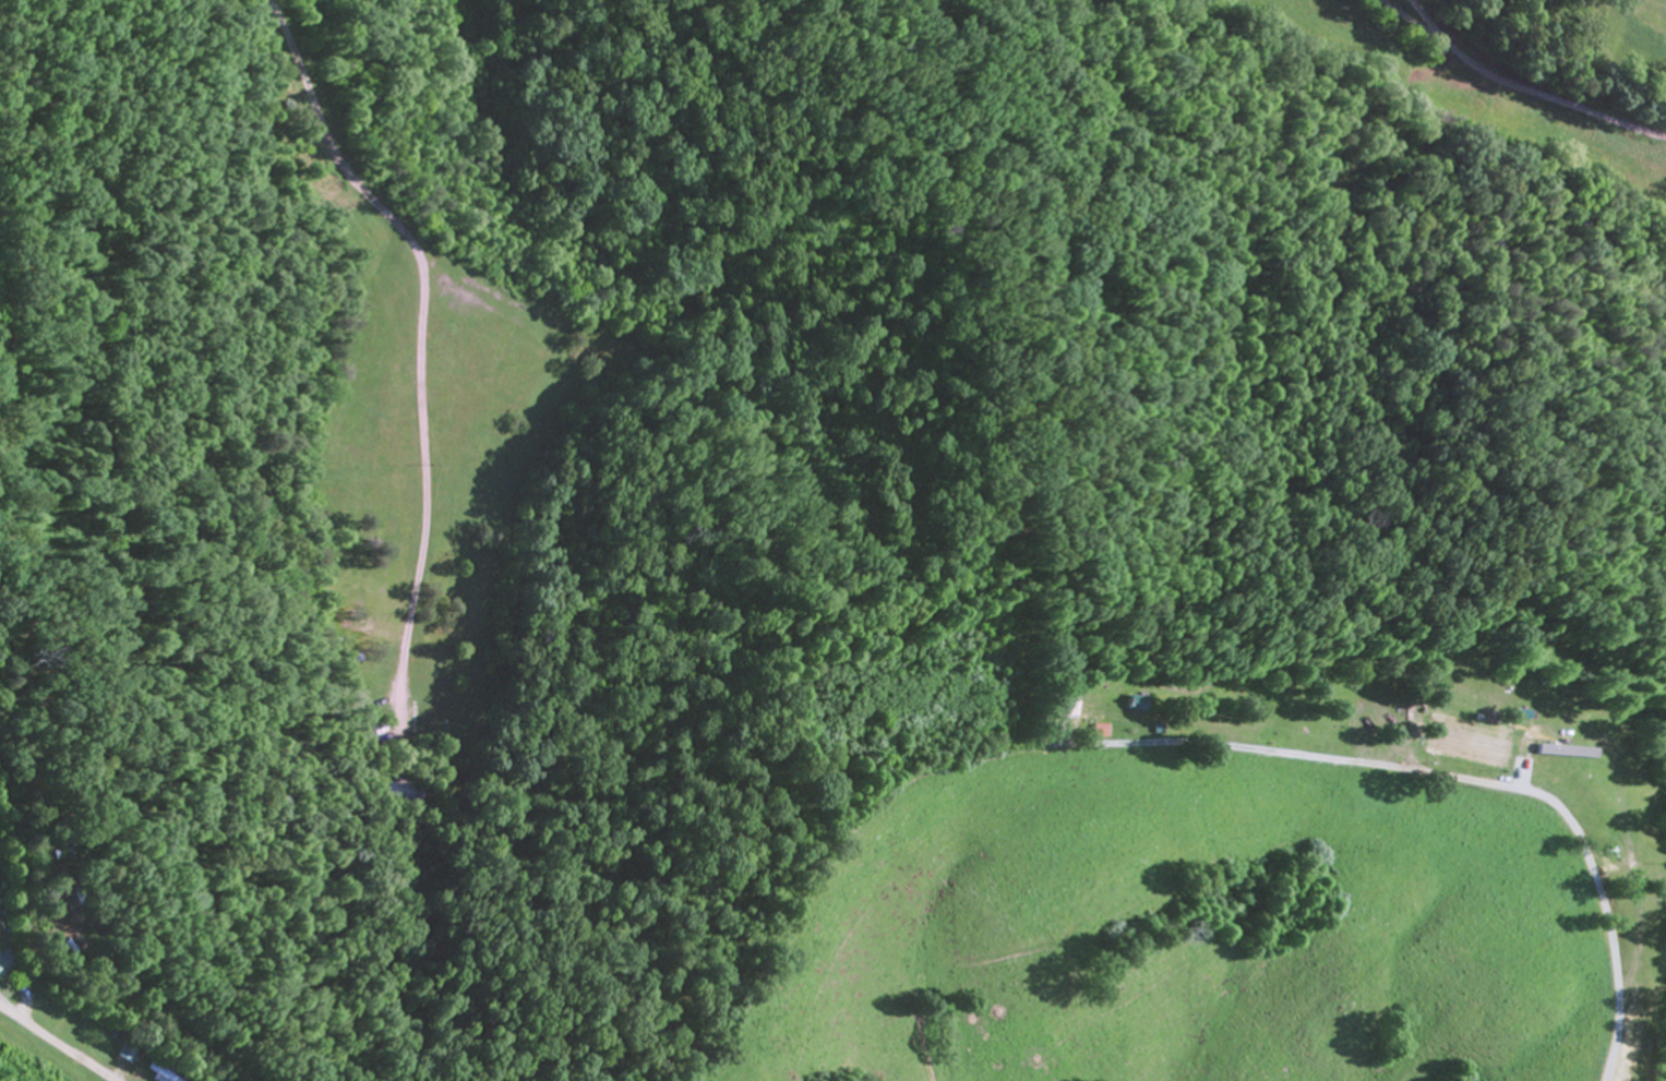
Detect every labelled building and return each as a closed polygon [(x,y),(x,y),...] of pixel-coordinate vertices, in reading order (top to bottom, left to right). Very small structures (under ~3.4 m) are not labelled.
[(1140,716),(1142,701),(1122,697),(1119,712),(1140,716)] [(399,785),(366,782),(363,803),(397,806),(399,785)] [(15,977),(15,956),(0,956),(0,977),(15,977)]
